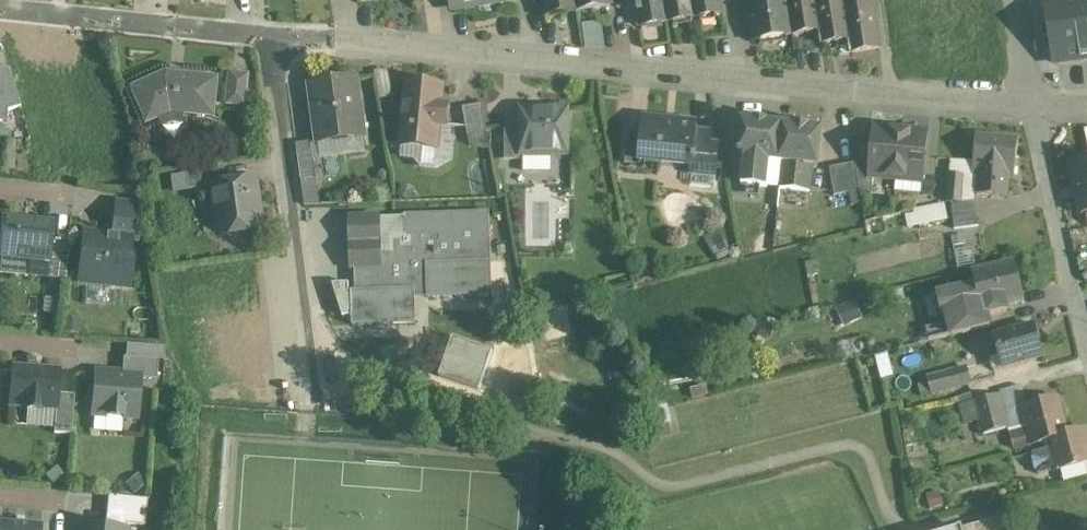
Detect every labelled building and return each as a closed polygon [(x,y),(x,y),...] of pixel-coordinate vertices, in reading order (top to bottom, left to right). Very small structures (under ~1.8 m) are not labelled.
[(453,8),(483,3),(483,0),(452,0),(453,8)] [(545,18),(578,13),(576,0),(542,0),(545,18)] [(578,13),(609,8),(608,0),(576,0),(578,13)] [(667,23),(663,0),(636,0),(640,26),(641,29),(667,25),(667,24),(667,23)] [(681,22),(695,20),(691,0),(664,0),(668,24),(681,22)] [(715,17),(723,16),(723,15),(720,0),(692,0),(695,20),(715,17)] [(788,10),(787,0),(747,0),(754,42),(792,36),(788,10)] [(816,6),(815,0),(787,0),(793,36),(820,32),(816,6)] [(820,27),(820,28),(822,45),(849,40),(843,0),(815,0),(820,27)] [(849,38),(850,40),(849,41),(851,53),(879,49),(871,0),(843,0),(849,38)] [(1086,63),(1086,0),(1041,0),(1051,68),(1086,63)] [(601,21),(583,24),(587,47),(605,44),(601,21)] [(0,70),(0,119),(6,120),(7,112),(20,108),(9,71),(0,70)] [(165,74),(156,78),(155,78),(132,89),(147,122),(159,117),(159,115),(170,110),(174,110),(174,112),(175,112),(212,116),(213,116),(216,79),(165,74)] [(244,106),(246,89),(247,76),(231,74),(227,104),(227,105),(244,106)] [(317,143),(353,138),(364,136),(356,79),(309,86),(317,143)] [(439,127),(444,127),(446,127),(448,107),(441,106),(443,87),(407,83),(406,84),(400,146),(437,150),(439,127)] [(467,137),(483,134),(487,133),(482,105),(463,108),(462,109),(467,137)] [(522,154),(548,154),(566,154),(566,111),(527,111),(522,111),(522,154)] [(691,165),(695,132),(696,124),(644,119),(642,133),(639,159),(691,165)] [(738,150),(745,151),(741,185),(766,188),(769,161),(777,162),(782,125),(767,123),(768,121),(755,120),(755,122),(741,120),(738,150)] [(783,163),(780,188),(810,192),(813,165),(818,166),(822,129),(809,128),(809,126),(795,124),(795,126),(782,125),(777,162),(783,163)] [(522,126),(515,126),(514,126),(505,126),(505,155),(505,160),(515,161),(523,160),(523,159),(523,154),(522,154),(522,126)] [(870,177),(873,177),(896,179),(900,132),(874,129),(871,166),(870,177)] [(642,133),(628,131),(625,164),(639,165),(639,159),(642,133)] [(714,174),(717,149),(710,148),(711,134),(695,132),(691,165),(691,171),(714,174)] [(927,134),(900,132),(896,179),(922,181),(923,177),(927,134)] [(950,176),(964,177),(961,204),(975,202),(976,196),(1007,198),(1009,180),(1014,180),(1018,140),(976,136),(973,162),(951,161),(950,176)] [(316,181),(315,172),(315,171),(311,142),(296,144),(301,183),(316,181)] [(1086,214),(1086,161),(1071,165),(1070,165),(1082,215),(1086,214)] [(855,164),(830,169),(834,197),(860,192),(855,164)] [(873,177),(870,177),(871,166),(855,164),(860,192),(872,193),(873,177)] [(189,190),(195,189),(212,187),(212,185),(221,184),(218,165),(186,170),(189,190)] [(964,177),(950,176),(947,203),(961,204),(964,177)] [(934,195),(935,178),(923,177),(922,181),(921,194),(934,195)] [(224,234),(227,236),(228,236),(230,237),(239,236),(244,231),(244,229),(262,226),(256,180),(212,186),(218,232),(224,231),(224,234)] [(301,183),(304,201),(304,202),(304,205),(319,203),(316,181),(301,183)] [(961,204),(951,205),(954,230),(978,227),(975,202),(961,204)] [(139,242),(142,210),(142,206),(116,203),(113,231),(116,231),(116,238),(133,240),(134,240),(134,241),(139,242)] [(908,228),(913,227),(914,227),(940,221),(938,211),(906,218),(908,228)] [(54,223),(5,218),(1,253),(51,258),(54,223)] [(380,218),(362,219),(361,219),(348,219),(350,268),(355,268),(355,269),(356,292),(351,293),(352,326),(415,324),(415,299),(492,296),(490,241),(439,243),(439,236),(392,238),(392,253),(382,253),(380,218)] [(887,233),(906,229),(908,228),(906,218),(885,222),(887,233)] [(84,235),(83,248),(79,283),(129,287),(134,241),(133,240),(84,235)] [(942,319),(947,318),(949,322),(965,318),(968,332),(969,332),(990,327),(987,316),(1006,312),(1005,305),(1022,301),(1014,265),(1013,265),(974,274),(976,286),(937,296),(937,298),(942,297),(947,315),(946,316),(942,317),(942,319)] [(949,323),(949,327),(950,327),(952,337),(968,333),(965,319),(949,323)] [(948,323),(946,323),(926,329),(929,342),(952,337),(948,323)] [(1041,357),(1038,346),(1038,345),(1033,327),(995,338),(1003,368),(1041,357)] [(438,376),(480,389),(492,349),(449,336),(438,376)] [(122,378),(130,378),(140,379),(140,380),(156,381),(158,362),(124,358),(123,359),(122,378)] [(971,384),(970,380),(970,379),(967,369),(928,379),(931,393),(971,384)] [(58,373),(32,371),(13,370),(11,404),(26,406),(26,409),(39,410),(40,410),(40,407),(56,408),(58,373)] [(93,415),(95,415),(96,415),(106,416),(107,417),(122,418),(123,418),(123,417),(124,417),(136,418),(140,380),(140,379),(113,377),(112,376),(96,374),(93,414),(93,415)] [(998,393),(1002,409),(1004,414),(1023,408),(1018,387),(998,393)] [(958,398),(962,413),(963,414),(966,425),(978,421),(971,394),(958,398)] [(57,395),(56,409),(54,434),(71,435),(74,397),(74,396),(57,395)] [(998,396),(997,396),(973,402),(982,435),(1007,429),(999,396),(998,396)] [(1058,399),(1037,405),(1022,409),(1028,430),(1011,435),(1015,450),(1067,436),(1058,399)] [(1057,471),(1058,471),(1086,463),(1086,437),(1085,430),(1068,435),(1067,436),(1047,441),(1049,449),(1032,454),(1033,458),(1031,459),(1034,470),(1035,471),(1037,471),(1038,475),(1054,470),(1055,470),(1055,472),(1057,471)] [(1007,519),(971,529),(1010,529),(1007,519)]
